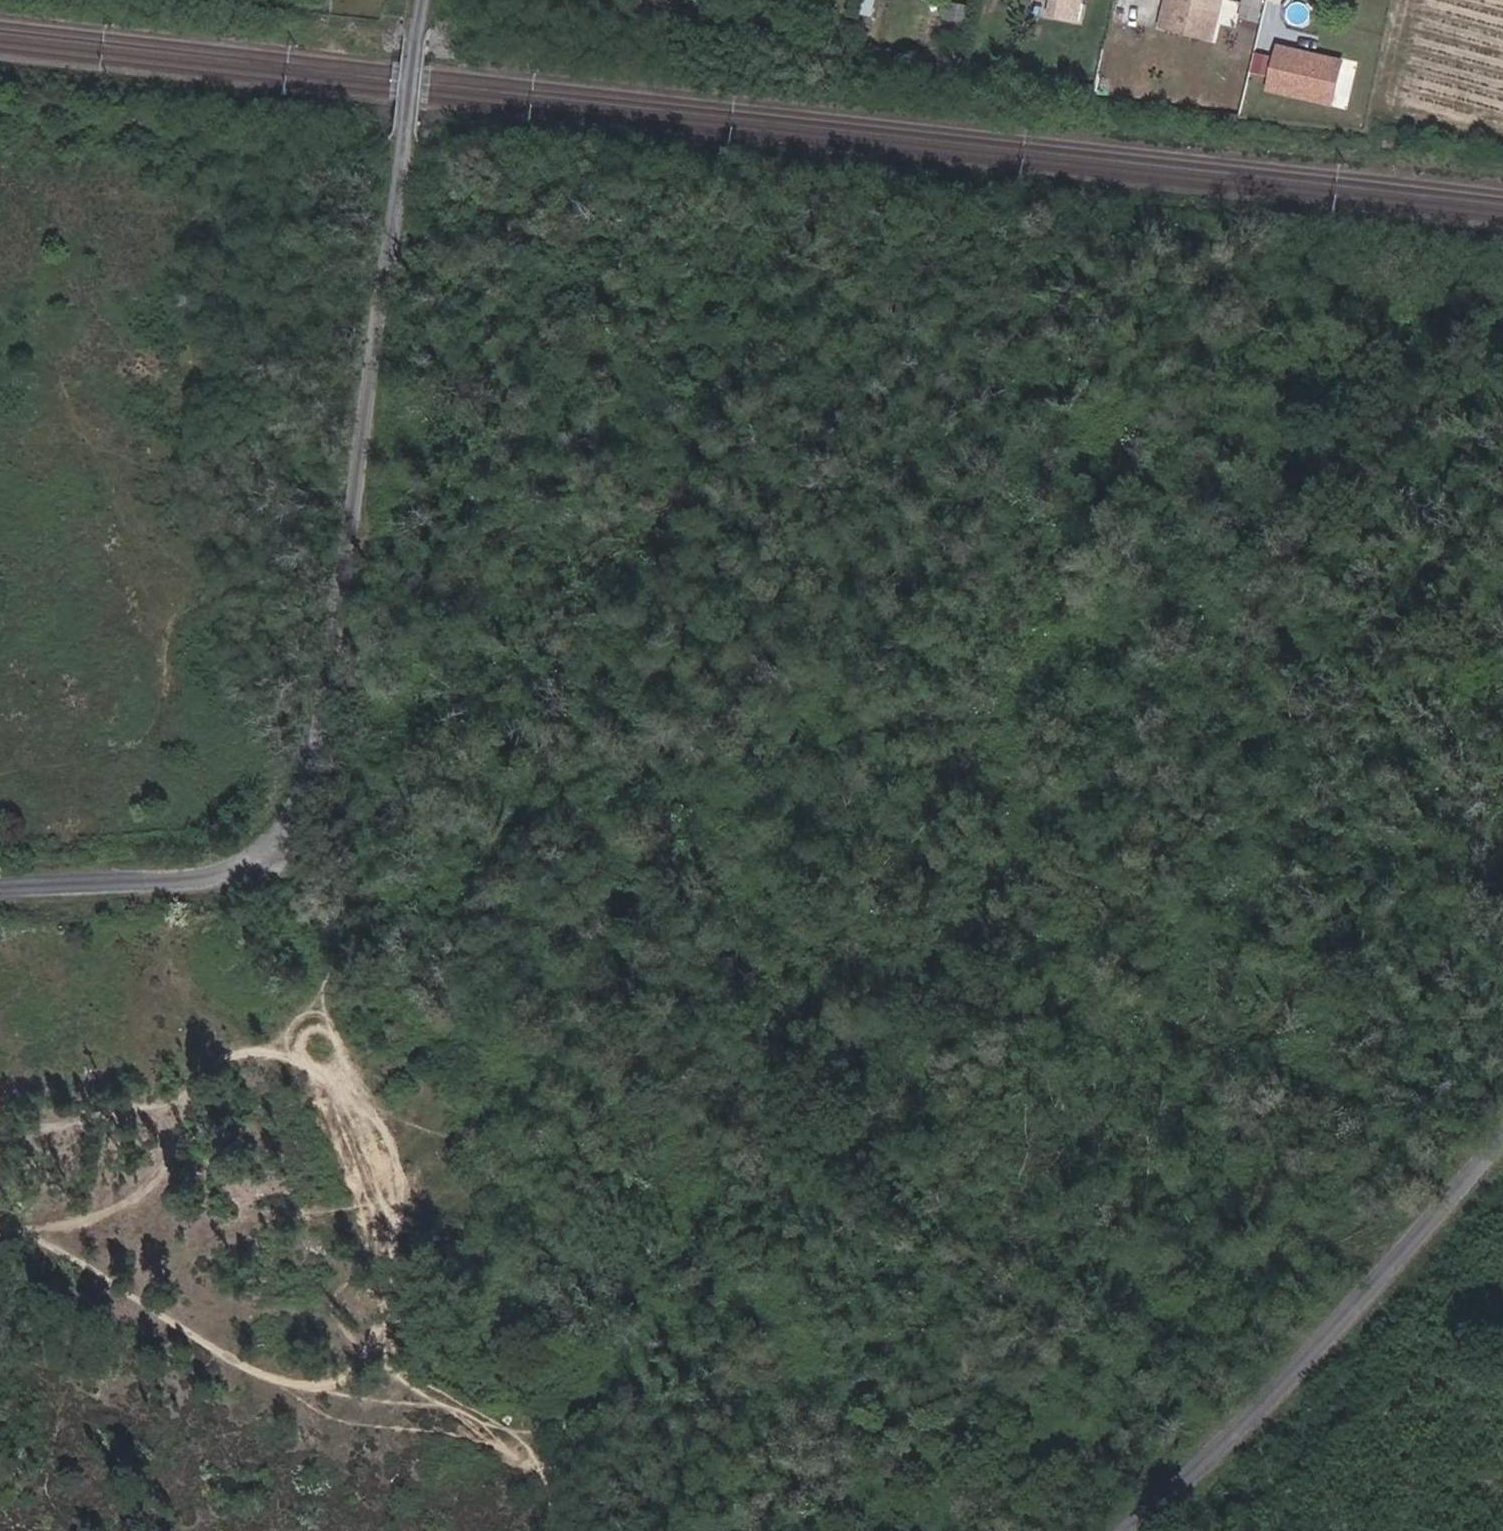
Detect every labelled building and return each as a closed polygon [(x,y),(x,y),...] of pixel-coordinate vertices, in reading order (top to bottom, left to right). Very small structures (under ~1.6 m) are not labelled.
[(1045,1),(1043,7),(1046,8),(1043,19),(1070,24),(1074,6),(1072,5),(1073,0),(1038,0),(1045,1)] [(1172,14),(1166,12),(1161,33),(1212,44),(1221,0),(1175,0),(1172,14)] [(1166,12),(1172,14),(1175,0),(1168,0),(1166,12)] [(1342,58),(1276,42),(1264,91),(1331,106),(1342,58)]
